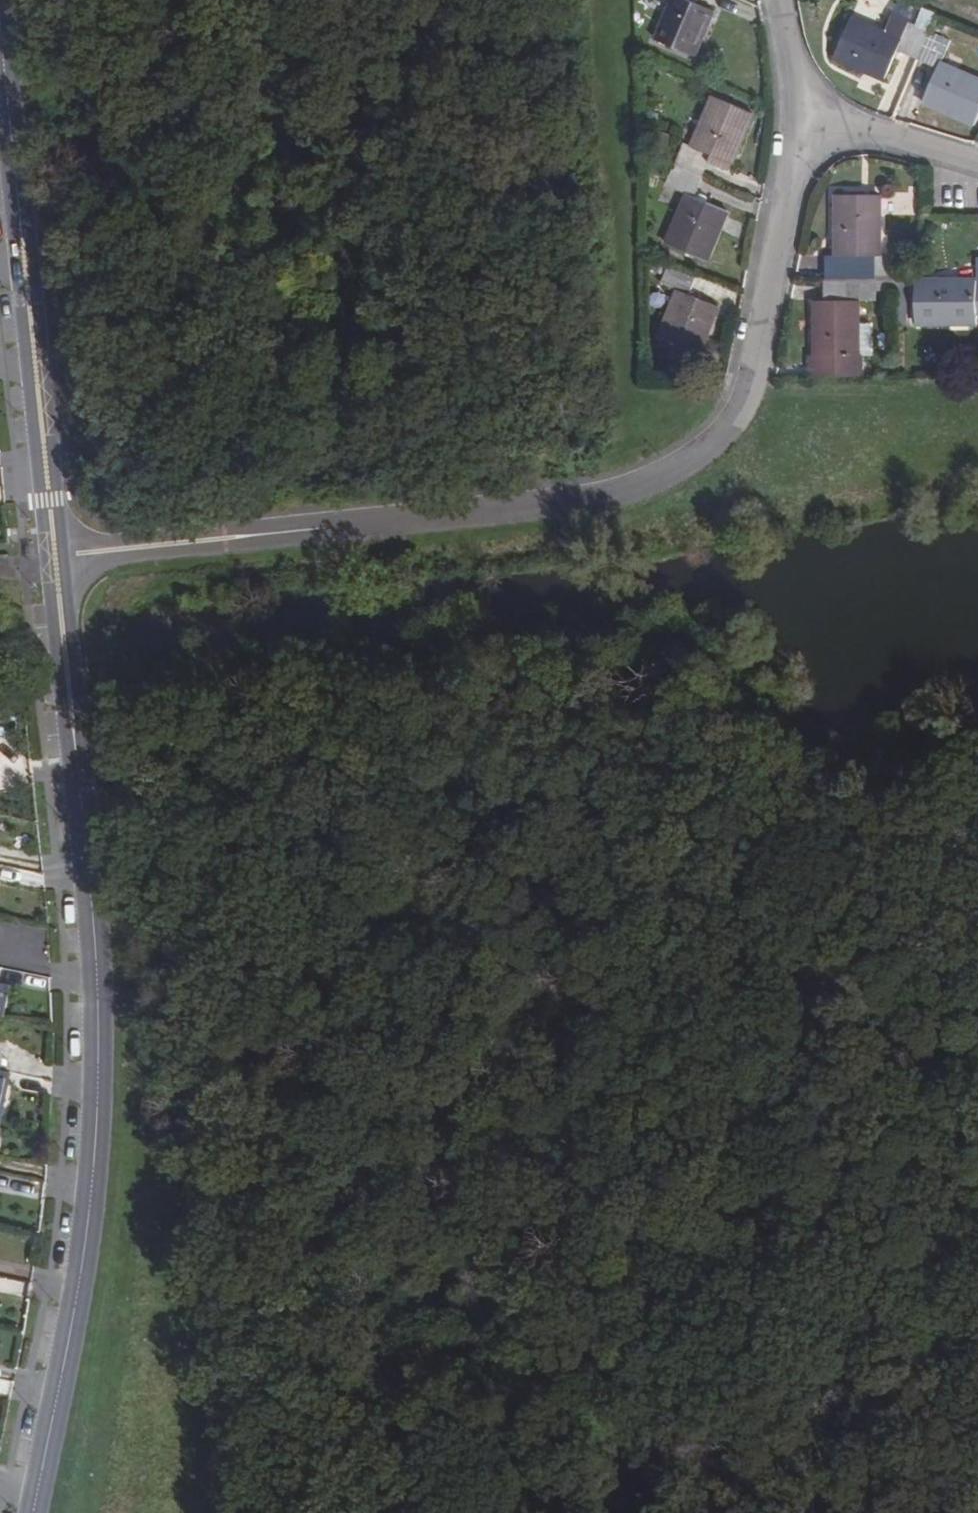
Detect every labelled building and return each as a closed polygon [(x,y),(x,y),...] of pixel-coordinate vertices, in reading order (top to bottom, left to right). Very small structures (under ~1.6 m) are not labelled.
[(653,39),(690,55),(710,10),(688,0),(669,0),(653,39)] [(850,20),(834,58),(882,79),(896,50),(916,59),(928,31),(908,23),(903,31),(886,24),(882,34),(850,20)] [(916,59),(937,68),(921,104),(968,125),(977,101),(977,84),(939,65),(949,41),(928,31),(916,59)] [(688,146),(678,167),(706,179),(715,159),(729,164),(751,115),(712,98),(690,147),(688,146)] [(706,179),(678,167),(669,187),(688,196),(666,246),(704,263),(726,213),(697,199),(706,179)] [(875,279),(874,258),(877,257),(877,197),(832,196),(832,257),(832,279),(843,279),(875,279)] [(692,274),(665,262),(657,281),(677,292),(658,335),(697,352),(716,309),(683,294),(692,274)] [(856,355),(856,301),(875,300),(875,279),(843,279),(832,279),(831,301),(813,301),(813,355),(808,355),(808,374),(860,374),(860,355),(856,355)] [(915,282),(916,324),(974,324),(975,316),(977,316),(977,287),(976,287),(975,281),(915,282)] [(10,988),(0,986),(0,1018),(3,1019),(10,988)] [(1,1124),(12,1076),(0,1073),(0,1124),(1,1124)]
